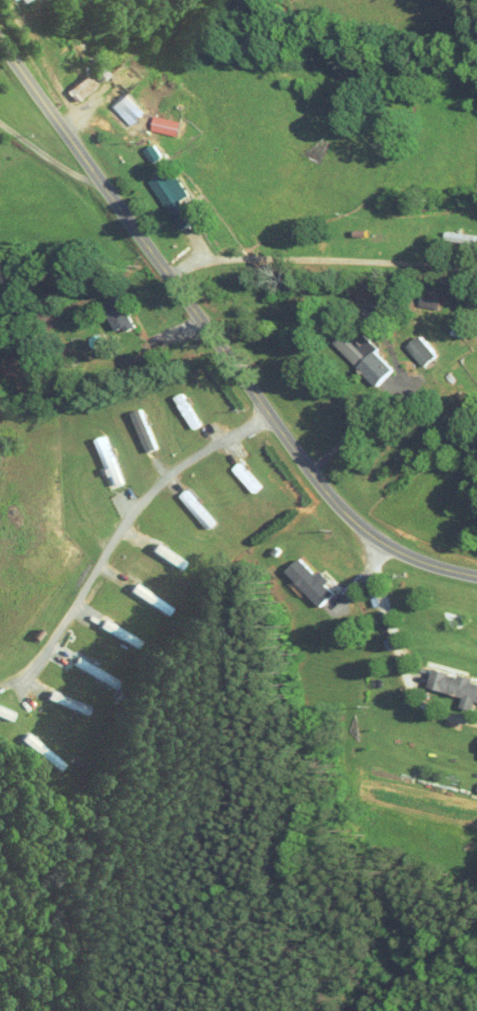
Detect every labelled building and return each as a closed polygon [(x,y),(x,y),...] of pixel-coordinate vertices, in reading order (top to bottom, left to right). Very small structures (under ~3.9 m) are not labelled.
[(55,85),(64,96),(86,80),(77,68),(55,85)] [(134,107),(115,86),(101,100),(119,120),(134,107)] [(140,124),(166,130),(169,115),(143,110),(140,124)] [(133,145),(141,158),(152,151),(144,138),(133,145)] [(138,176),(171,225),(184,217),(170,195),(180,188),(165,166),(155,173),(151,167),(138,176)] [(435,227),(434,237),(476,239),(476,237),(476,229),(435,227)] [(124,320),(111,289),(94,296),(107,327),(124,320)] [(367,381),(385,364),(346,322),(327,340),(346,361),(347,360),(367,381)] [(396,341),(413,362),(427,350),(410,329),(396,341)] [(146,443),(130,403),(121,407),(137,447),(146,443)] [(98,465),(103,480),(111,477),(99,445),(91,448),(97,465),(98,465)] [(310,602),(323,590),(313,579),(319,573),(310,564),(305,569),(289,552),(275,565),(310,602)] [(455,691),(453,702),(464,704),(466,695),(476,698),(476,677),(422,665),(419,682),(455,691)] [(76,708),(79,700),(40,685),(36,693),(76,708)]
